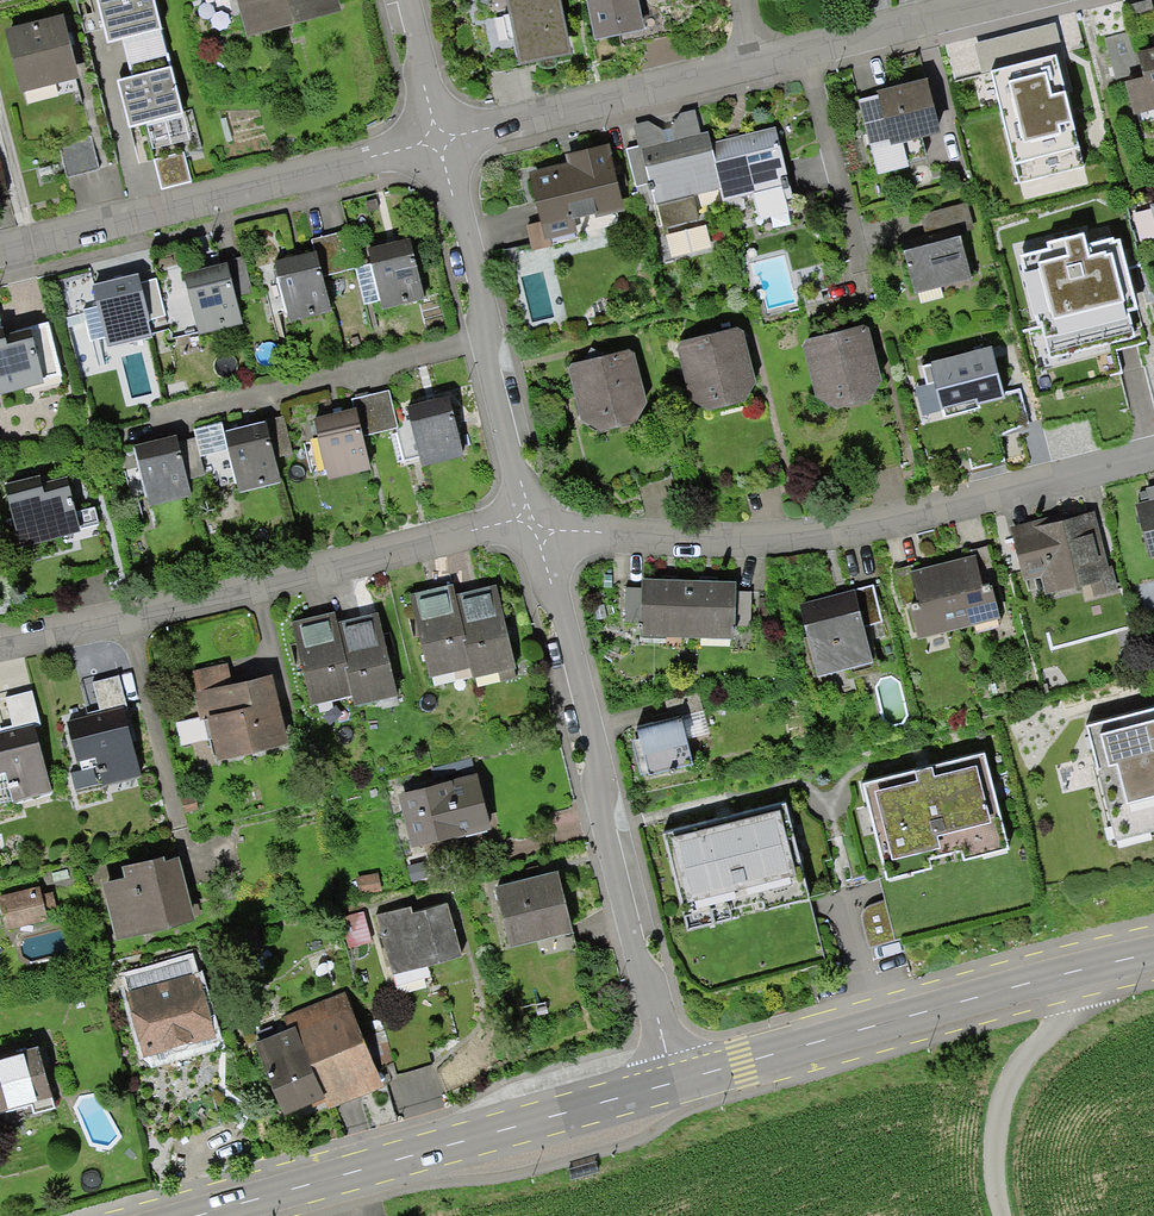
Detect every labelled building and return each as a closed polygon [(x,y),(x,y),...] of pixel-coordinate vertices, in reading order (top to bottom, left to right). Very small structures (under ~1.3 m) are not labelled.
[(107,3),(119,50),(140,45),(148,77),(128,81),(140,129),(194,115),(166,0),(120,0),(107,3)] [(254,35),(348,10),(345,0),(245,0),(254,35)] [(528,66),(578,54),(565,0),(512,0),(528,66)] [(605,44),(652,31),(643,0),(593,0),(605,44)] [(69,18),(13,31),(28,96),(84,84),(69,18)] [(1056,22),(974,43),(982,73),(991,71),(1055,55),(1064,53),(1056,22)] [(1130,31),(1105,38),(1118,85),(1126,83),(1144,77),(1137,53),(1130,31)] [(1137,53),(1144,77),(1126,83),(1134,115),(1153,109),(1153,48),(1137,53)] [(1055,55),(991,71),(1018,182),(1083,166),(1055,55)] [(885,97),(863,102),(882,176),(913,168),(907,143),(948,132),(934,76),(883,89),(885,97)] [(638,146),(641,145),(642,148),(701,134),(695,109),(680,113),(670,128),(663,129),(648,121),(633,124),(638,146)] [(775,128),(710,144),(722,189),(724,200),(789,184),(775,128)] [(701,134),(642,148),(651,183),(662,227),(700,218),(694,196),(722,189),(710,144),(707,132),(701,134)] [(94,141),(61,149),(69,182),(102,174),(94,141)] [(636,187),(651,183),(642,148),(641,145),(638,146),(626,149),(636,187)] [(199,147),(169,156),(177,186),(208,178),(199,147)] [(611,149),(573,158),(575,166),(535,176),(546,221),(527,226),(535,255),(559,250),(557,244),(585,237),(581,219),(626,208),(611,149)] [(348,231),(311,239),(314,252),(317,251),(323,276),(357,269),(348,231)] [(1114,236),(1087,244),(1084,233),(1046,243),(1047,248),(1020,255),(1039,328),(1042,328),(1051,360),(1136,338),(1129,312),(1139,310),(1120,239),(1115,240),(1114,236)] [(374,268),(360,271),(367,305),(387,301),(389,312),(440,301),(427,235),(369,246),(374,268)] [(967,235),(908,250),(919,297),(979,282),(967,235)] [(314,252),(274,261),(289,323),(332,313),(323,276),(317,251),(314,252)] [(246,256),(184,270),(200,339),(248,328),(242,300),(255,297),(246,256)] [(141,278),(98,287),(112,347),(155,337),(152,323),(169,320),(161,283),(143,287),(141,278)] [(0,313),(0,394),(67,378),(55,326),(9,337),(4,313),(0,313)] [(875,322),(806,342),(822,399),(851,408),(880,401),(891,380),(875,322)] [(746,327),(681,345),(692,399),(719,414),(746,408),(760,387),(746,327)] [(933,366),(924,368),(929,385),(941,382),(949,416),(1010,400),(995,344),(932,360),(933,366)] [(637,351),(571,366),(583,420),(606,431),(635,424),(649,404),(637,351)] [(352,398),(355,409),(361,437),(398,428),(389,389),(352,398)] [(449,396),(409,406),(423,466),(463,456),(449,396)] [(355,409),(314,419),(329,480),(370,470),(361,437),(355,409)] [(283,416),(266,420),(276,459),(293,454),(283,416)] [(266,420),(223,430),(238,493),(282,482),(276,459),(266,420)] [(176,434),(133,445),(150,509),(192,498),(188,479),(178,442),(176,434)] [(195,438),(178,442),(188,479),(205,475),(195,438)] [(50,484),(12,493),(24,546),(66,537),(69,550),(110,541),(102,508),(83,512),(78,487),(52,493),(50,484)] [(1136,493),(1153,561),(1153,488),(1136,493)] [(1096,508),(1017,528),(1029,578),(1047,573),(1052,593),(1090,584),(1095,605),(1127,597),(1120,568),(1112,570),(1096,508)] [(907,605),(916,603),(925,639),(1002,620),(994,587),(1007,584),(997,544),(972,550),(975,558),(917,573),(915,567),(899,571),(907,605)] [(745,584),(646,578),(646,591),(628,590),(626,623),(648,625),(647,636),(741,642),(745,584)] [(876,584),(800,605),(820,679),(882,662),(873,627),(887,623),(876,584)] [(460,587),(416,598),(436,677),(476,668),(478,680),(529,668),(510,588),(463,600),(460,587)] [(338,613),(291,625),(312,705),(356,694),(360,709),(403,698),(381,614),(341,624),(338,613)] [(230,671),(201,678),(205,696),(198,697),(205,724),(213,722),(222,760),(294,744),(279,680),(235,690),(230,671)] [(123,677),(83,687),(90,718),(74,722),(86,771),(104,767),(109,789),(141,781),(126,716),(132,715),(123,677)] [(0,702),(0,711),(5,732),(0,734),(0,773),(0,775),(0,811),(56,796),(39,732),(46,730),(36,692),(0,702)] [(1075,730),(1110,858),(1153,846),(1153,709),(1075,730)] [(704,715),(641,731),(652,775),(699,763),(693,742),(710,738),(704,715)] [(991,753),(875,786),(901,878),(940,867),(938,859),(969,850),(972,860),(1017,848),(991,753)] [(481,773),(402,792),(418,856),(437,851),(435,842),(494,828),(481,773)] [(793,802),(672,831),(696,929),(817,900),(793,802)] [(185,856),(130,869),(133,880),(105,887),(119,943),(202,922),(185,856)] [(565,872),(501,887),(515,948),(579,933),(565,872)] [(381,876),(356,881),(360,900),(385,896),(381,876)] [(51,886),(4,898),(13,934),(60,922),(51,886)] [(417,909),(377,921),(398,990),(434,980),(430,968),(467,957),(452,907),(419,917),(417,909)] [(364,914),(342,920),(349,951),(372,946),(364,914)] [(202,974),(130,995),(149,1060),(221,1039),(202,974)] [(349,997),(297,1019),(301,1028),(260,1045),(291,1117),(330,1101),(334,1112),(388,1089),(349,997)] [(0,1064),(0,1112),(35,1101),(38,1111),(66,1102),(48,1048),(0,1064)]
